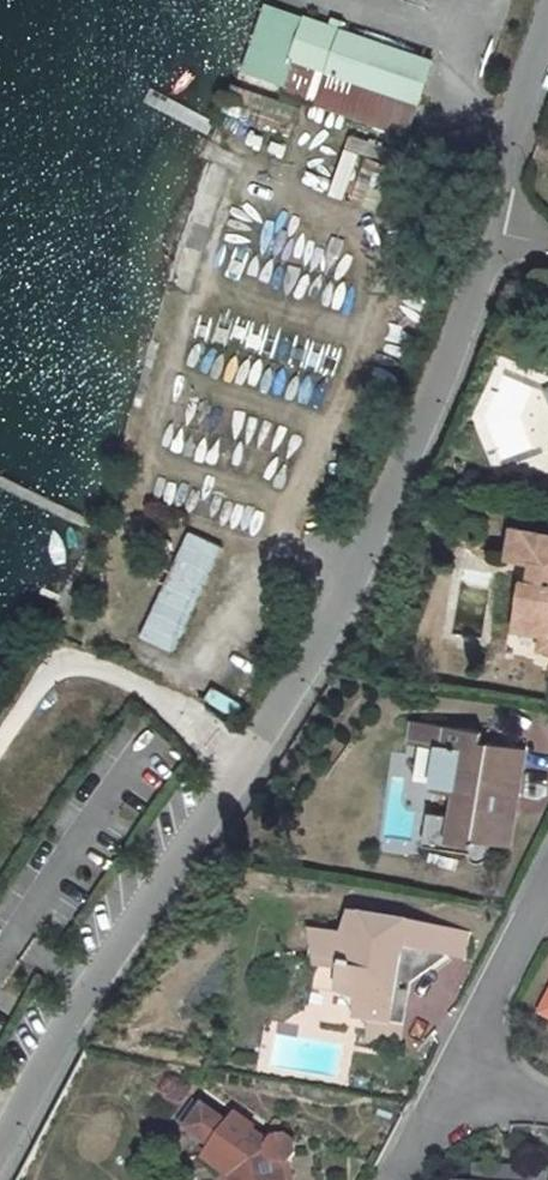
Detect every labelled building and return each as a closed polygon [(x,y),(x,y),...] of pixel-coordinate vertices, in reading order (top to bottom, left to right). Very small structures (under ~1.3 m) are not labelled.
[(416,106),(431,60),(300,18),(285,64),(416,106)] [(349,132),(344,145),(377,159),(382,146),(349,132)] [(339,148),(328,195),(347,199),(357,152),(339,148)] [(183,529),(139,638),(174,653),(219,543),(183,529)] [(509,558),(533,562),(529,583),(524,583),(515,629),(542,634),(539,651),(547,652),(547,535),(515,529),(509,558)] [(441,818),(436,848),(469,853),(469,857),(473,863),(477,864),(481,864),(484,863),(486,859),(490,845),(508,848),(526,750),(481,743),(483,732),(414,721),(411,744),(441,749),(434,790),(459,795),(454,820),(441,818)] [(429,816),(424,845),(436,848),(441,818),(429,816)] [(320,935),(315,967),(341,971),(337,994),(358,997),(355,1018),(370,1020),(391,1023),(399,971),(411,973),(422,975),(448,957),(453,933),(350,915),(347,939),(320,935)] [(453,933),(448,957),(463,960),(467,936),(453,933)] [(370,1020),(366,1043),(398,1049),(411,973),(399,971),(391,1023),(370,1020)] [(188,1129),(194,1134),(209,1112),(203,1107),(188,1129)] [(225,1172),(226,1179),(289,1179),(286,1162),(289,1161),(295,1153),(293,1143),(285,1137),(275,1139),(271,1145),(251,1131),(253,1128),(236,1116),(229,1126),(209,1112),(194,1134),(214,1147),(206,1158),(225,1172)] [(545,1173),(476,1168),(475,1179),(545,1179),(545,1173)]
